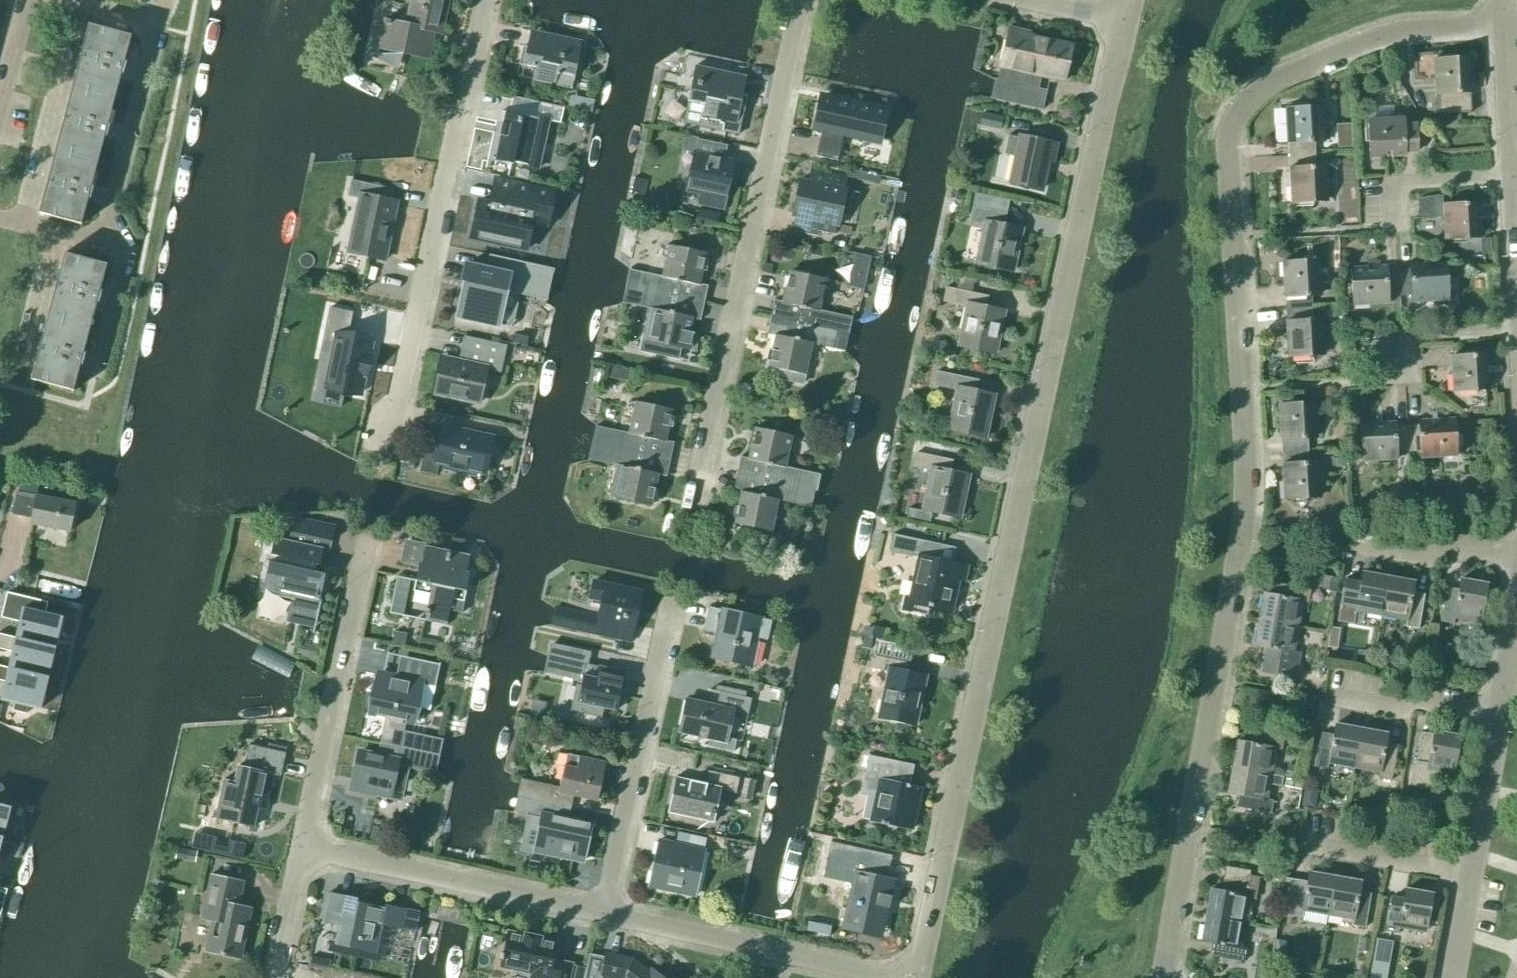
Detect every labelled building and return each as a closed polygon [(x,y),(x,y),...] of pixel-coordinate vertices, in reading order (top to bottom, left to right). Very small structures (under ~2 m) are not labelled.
[(449,0),(412,0),(406,25),(385,21),(379,48),(428,59),(434,32),(441,34),(449,0)] [(72,88),(115,99),(121,74),(123,74),(126,63),(125,62),(132,36),(89,25),(72,88)] [(1065,81),(1073,46),(1034,37),(1032,32),(1008,27),(1007,35),(997,79),(995,79),(991,98),(1043,110),(1047,90),(1039,89),(1041,76),(1065,81)] [(575,77),(582,42),(543,34),(540,50),(523,47),(519,65),(536,68),(533,81),(572,89),(575,77)] [(1437,115),(1471,113),(1468,57),(1434,59),(1437,115)] [(695,66),(683,123),(739,135),(743,115),(744,111),(745,105),(740,104),(742,95),(747,96),(747,95),(743,94),(747,77),(695,66)] [(108,124),(115,99),(72,88),(56,150),(98,161),(105,136),(107,137),(110,125),(108,124)] [(811,129),(811,131),(821,133),(816,157),(837,161),(843,137),(859,141),(859,135),(879,139),(879,140),(880,140),(887,109),(889,109),(890,108),(856,101),(856,102),(856,106),(821,99),(814,130),(811,129)] [(518,114),(503,111),(493,158),(539,168),(549,121),(530,117),(533,104),(521,102),(518,114)] [(1289,156),(1315,154),(1315,142),(1322,142),(1320,107),(1286,108),(1288,144),(1289,144),(1289,156)] [(1404,125),(1404,118),(1368,120),(1370,154),(1417,152),(1416,125),(1404,125)] [(1020,138),(1008,135),(1004,155),(1016,157),(1010,183),(1042,189),(1048,161),(1054,162),(1058,144),(1020,136),(1020,138)] [(92,187),(98,161),(56,150),(39,214),(81,225),(88,199),(90,199),(93,187),(92,187)] [(724,209),(735,161),(694,153),(686,191),(701,194),(699,204),(724,209)] [(1315,154),(1289,156),(1290,168),(1289,168),(1291,203),(1325,202),(1323,166),(1316,166),(1315,154)] [(1360,164),(1339,165),(1340,217),(1361,217),(1360,164)] [(800,181),(793,216),(796,216),(793,229),(817,235),(818,230),(835,234),(837,225),(840,226),(843,208),(853,210),(857,193),(847,191),(825,186),(826,181),(812,178),(810,183),(800,181)] [(554,192),(496,180),(491,204),(483,202),(479,201),(471,239),(475,239),(515,248),(526,251),(532,222),(547,225),(554,192)] [(388,258),(399,205),(391,203),(394,190),(352,181),(349,195),(361,198),(350,250),(388,258)] [(1444,204),(1443,194),(1418,195),(1419,218),(1443,217),(1445,240),(1479,238),(1477,203),(1444,204)] [(1016,270),(1025,232),(1003,228),(1006,214),(973,206),(969,221),(986,225),(978,261),(1016,270)] [(626,286),(704,303),(708,286),(699,284),(706,254),(670,247),(663,277),(630,269),(626,286)] [(857,251),(850,284),(866,287),(872,255),(857,251)] [(48,317),(90,328),(97,303),(99,303),(102,291),(100,291),(107,265),(64,253),(48,317)] [(465,283),(458,316),(501,325),(501,324),(499,323),(506,292),(547,301),(554,269),(521,262),(490,255),(486,270),(465,266),(465,267),(465,268),(462,281),(461,282),(465,283)] [(1286,310),(1312,308),(1311,296),(1319,296),(1316,260),(1282,262),(1284,298),(1285,298),(1286,310)] [(1399,270),(1401,296),(1412,295),(1412,302),(1448,300),(1446,266),(1411,268),(1411,269),(1399,270)] [(1401,296),(1399,270),(1387,270),(1387,269),(1351,271),(1353,306),(1388,304),(1388,297),(1401,296)] [(771,317),(849,334),(853,317),(819,310),(825,280),(790,272),(783,302),(774,300),(771,317)] [(626,286),(622,303),(651,309),(642,350),(640,349),(639,350),(680,360),(682,348),(690,349),(693,335),(694,335),(694,333),(689,332),(692,318),(700,320),(704,303),(626,286)] [(999,352),(1007,314),(986,310),(989,296),(946,287),(943,301),(952,303),(968,307),(960,343),(999,352)] [(330,308),(321,353),(333,355),(326,387),(359,394),(364,375),(365,376),(370,357),(368,356),(371,341),(363,340),(347,337),(352,313),(330,308)] [(1312,308),(1286,310),(1287,322),(1286,322),(1288,357),(1322,355),(1320,320),(1313,320),(1312,308)] [(84,353),(90,328),(48,317),(31,380),(74,391),(81,365),(82,366),(85,354),(84,353)] [(780,369),(778,379),(803,385),(812,344),(845,351),(849,334),(771,317),(767,334),(776,336),(769,366),(780,369)] [(501,373),(507,346),(464,336),(458,362),(445,359),(436,397),(477,405),(485,369),(501,373)] [(1453,392),(1487,390),(1485,354),(1451,356),(1453,392)] [(989,436),(997,398),(976,394),(979,380),(937,371),(934,386),(958,391),(950,427),(989,436)] [(592,443),(670,460),(674,443),(665,441),(672,411),(636,403),(629,433),(596,426),(592,443)] [(1282,452),(1308,450),(1308,439),(1315,438),(1313,403),(1278,404),(1280,440),(1282,440),(1282,452)] [(1408,426),(1409,452),(1421,451),(1421,458),(1456,456),(1455,422),(1419,424),(1419,425),(1408,426)] [(481,476),(491,434),(447,424),(443,440),(428,437),(420,472),(437,475),(438,467),(481,476)] [(1409,452),(1408,426),(1395,427),(1395,425),(1360,427),(1362,462),(1397,460),(1397,453),(1409,452)] [(737,474),(815,491),(819,474),(785,467),(791,437),(756,429),(749,459),(741,457),(737,474)] [(667,477),(670,460),(592,443),(588,460),(622,467),(615,497),(651,505),(658,475),(667,477)] [(1308,450),(1282,452),(1283,464),(1282,464),(1284,500),(1318,498),(1316,462),(1309,462),(1308,450)] [(963,516),(971,478),(950,474),(953,460),(916,452),(913,467),(932,471),(925,508),(963,516)] [(811,508),(815,491),(737,474),(733,491),(742,493),(735,523),(771,531),(778,501),(811,508)] [(70,532),(75,504),(17,492),(12,515),(32,519),(31,524),(70,532)] [(276,538),(272,556),(285,559),(278,589),(297,593),(292,618),(316,624),(321,599),(319,599),(325,574),(315,572),(316,565),(319,566),(322,549),(330,550),(335,526),(295,517),(289,541),(276,538)] [(891,552),(921,559),(912,597),(904,595),(900,614),(929,620),(932,608),(952,612),(958,582),(965,584),(968,567),(940,562),(943,545),(895,535),(891,552)] [(462,591),(470,555),(425,546),(418,581),(415,580),(413,591),(429,595),(424,621),(447,625),(454,589),(462,591)] [(1382,615),(1388,577),(1362,572),(1360,583),(1345,580),(1337,621),(1354,624),(1356,610),(1382,615)] [(1338,592),(1340,578),(1322,575),(1320,589),(1338,592)] [(1388,577),(1382,615),(1407,619),(1405,626),(1418,629),(1424,594),(1412,592),(1414,582),(1388,577)] [(1481,622),(1487,584),(1461,579),(1459,590),(1447,588),(1441,622),(1454,624),(1455,617),(1481,622)] [(631,641),(642,592),(594,582),(590,599),(602,601),(598,617),(555,608),(551,624),(631,641)] [(1259,619),(1297,626),(1302,601),(1309,602),(1311,590),(1277,583),(1274,595),(1264,594),(1259,619)] [(16,639),(55,648),(63,618),(56,616),(56,614),(47,612),(48,605),(7,595),(1,618),(20,622),(16,638),(16,639)] [(767,640),(771,621),(709,607),(706,621),(719,624),(712,657),(751,666),(757,638),(767,640)] [(1292,652),(1297,626),(1259,619),(1254,646),(1265,647),(1261,672),(1295,678),(1300,653),(1292,652)] [(883,629),(873,627),(873,629),(863,628),(861,637),(882,640),(883,629)] [(16,638),(0,634),(0,649),(13,652),(9,668),(9,669),(48,678),(55,648),(16,639),(16,638)] [(547,656),(544,673),(578,681),(572,709),(602,716),(604,708),(616,711),(620,694),(618,694),(622,672),(569,661),(572,648),(552,644),(550,656),(547,656)] [(918,723),(928,679),(907,675),(910,661),(873,653),(870,668),(889,672),(880,715),(918,723)] [(402,680),(379,675),(374,696),(372,696),(368,712),(386,716),(380,745),(386,746),(386,745),(440,757),(443,740),(404,731),(406,720),(414,722),(423,681),(436,684),(440,665),(407,658),(402,680)] [(9,668),(0,666),(0,681),(6,682),(2,699),(15,702),(13,710),(27,713),(29,706),(41,709),(48,678),(9,669),(9,668)] [(748,716),(752,699),(720,691),(716,707),(688,701),(681,734),(708,740),(707,746),(733,751),(736,740),(725,738),(731,712),(748,716)] [(1354,767),(1361,729),(1335,724),(1334,735),(1321,733),(1315,767),(1328,769),(1329,762),(1354,767)] [(1361,729),(1354,767),(1380,771),(1378,778),(1391,781),(1397,746),(1385,744),(1387,733),(1361,729)] [(1233,767),(1271,774),(1275,748),(1282,750),(1285,737),(1250,731),(1248,743),(1237,741),(1233,767)] [(1453,774),(1460,736),(1434,731),(1432,742),(1420,739),(1411,786),(1433,790),(1437,771),(1453,774)] [(281,776),(286,753),(248,745),(244,767),(238,766),(235,782),(224,780),(215,819),(253,827),(257,809),(265,811),(273,775),(281,776)] [(386,746),(380,745),(378,756),(360,752),(356,768),(358,768),(354,790),(377,796),(377,795),(401,800),(407,768),(436,774),(440,757),(386,745),(386,746)] [(912,829),(921,788),(898,784),(903,763),(868,755),(860,794),(876,798),(871,821),(912,829)] [(518,795),(571,807),(573,796),(597,801),(600,785),(598,784),(603,762),(580,757),(577,769),(565,766),(560,788),(521,779),(518,795)] [(1266,799),(1271,774),(1233,767),(1228,793),(1239,795),(1237,807),(1271,813),(1273,800),(1266,799)] [(737,794),(740,777),(708,770),(705,786),(676,780),(669,813),(713,823),(720,790),(737,794)] [(568,819),(571,807),(518,795),(514,812),(528,815),(526,825),(539,828),(533,853),(557,858),(558,856),(581,861),(586,839),(588,840),(592,824),(568,819)] [(2,839),(10,808),(4,806),(4,804),(0,803),(0,838),(2,839)] [(697,895),(706,852),(658,842),(648,885),(697,895)] [(882,930),(892,883),(880,880),(883,864),(845,856),(841,874),(855,877),(845,922),(882,930)] [(1329,914),(1335,876),(1309,872),(1307,882),(1295,880),(1289,914),(1302,916),(1303,909),(1329,914)] [(241,959),(252,909),(239,906),(244,882),(211,875),(201,919),(212,921),(205,951),(241,959)] [(1247,883),(1256,885),(1257,878),(1248,876),(1247,883)] [(1335,876),(1329,914),(1354,918),(1352,925),(1365,928),(1371,894),(1359,892),(1361,881),(1335,876)] [(1258,885),(1256,885),(1247,883),(1224,879),(1221,891),(1211,889),(1206,915),(1244,922),(1249,896),(1256,898),(1258,885)] [(1426,931),(1432,894),(1406,889),(1404,899),(1392,897),(1385,931),(1398,934),(1399,927),(1426,931)] [(329,893),(323,922),(339,926),(334,945),(377,954),(383,925),(400,929),(415,932),(420,912),(386,905),(385,909),(345,900),(346,897),(329,893)] [(1239,947),(1244,922),(1206,915),(1201,941),(1212,943),(1210,955),(1244,961),(1247,948),(1239,947)] [(527,938),(512,934),(504,969),(548,977),(568,977),(569,974),(553,970),(559,945),(543,941),(544,940),(529,937),(528,936),(527,938)] [(601,977),(661,977),(639,961),(606,954),(605,958),(601,977)] [(1389,971),(1382,958),(1369,965),(1376,977),(1377,977),(1389,971)]
